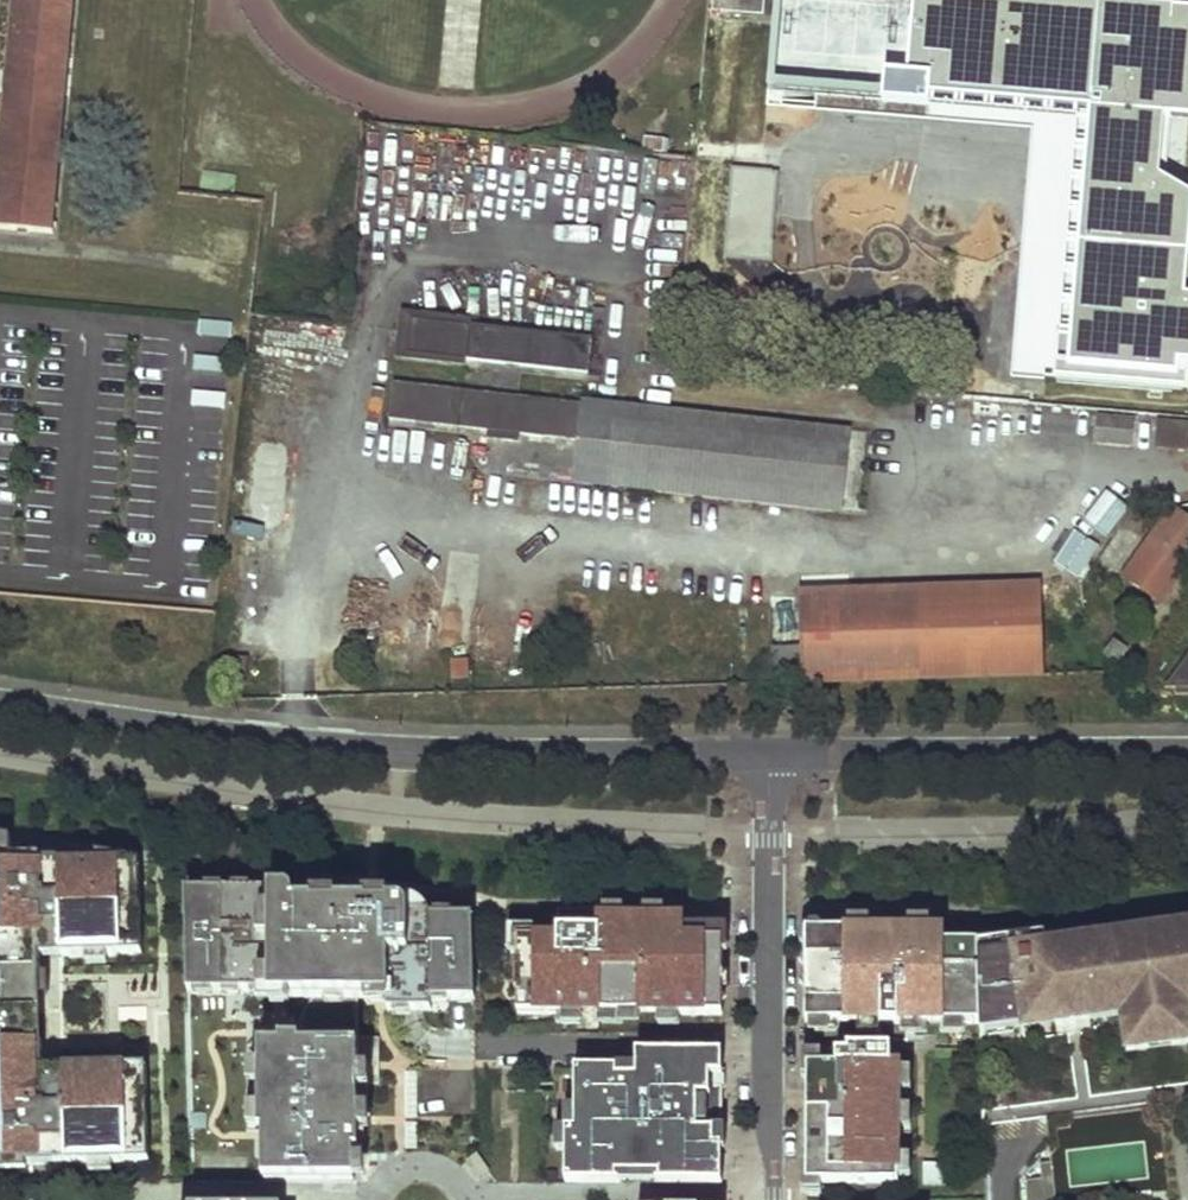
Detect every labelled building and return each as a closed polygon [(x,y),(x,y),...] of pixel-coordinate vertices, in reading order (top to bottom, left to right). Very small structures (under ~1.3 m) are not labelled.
[(0,172),(0,231),(52,235),(72,0),(15,0),(0,172)] [(1131,0),(764,0),(757,93),(1043,115),(1024,364),(1182,376),(1184,352),(1187,352),(1187,181),(1182,178),(1185,115),(1187,115),(1187,4),(1131,0)] [(771,167),(728,164),(721,259),(772,263),(774,240),(765,239),(771,167)] [(586,339),(412,319),(408,352),(583,371),(586,339)] [(196,335),(230,337),(231,322),(197,320),(196,335)] [(194,372),(220,371),(220,356),(194,357),(194,372)] [(581,404),(392,383),(389,416),(577,437),(581,404)] [(844,431),(581,404),(577,437),(573,474),(836,502),(844,431)] [(1092,443),(1131,445),(1132,416),(1094,414),(1092,443)] [(1155,447),(1187,449),(1187,422),(1157,420),(1155,447)] [(1171,506),(1123,577),(1162,603),(1187,564),(1187,518),(1171,506)] [(1037,677),(1034,587),(798,594),(801,685),(1037,677)] [(1177,673),(1187,673),(1187,659),(1177,673)] [(1177,673),(1169,684),(1169,700),(1169,707),(1187,707),(1187,673),(1177,673)] [(1158,700),(1169,700),(1169,684),(1158,700)] [(0,838),(0,1166),(149,1163),(148,1120),(148,1107),(147,1068),(43,1071),(43,1047),(39,1047),(38,997),(49,997),(48,975),(41,975),(41,959),(62,958),(142,955),(140,894),(140,882),(140,864),(97,856),(97,861),(41,862),(41,859),(12,859),(11,840),(0,838)] [(289,889),(184,892),(187,993),(270,993),(270,999),(312,999),(306,1005),(302,1013),(300,1020),(299,1028),(301,1038),(304,1045),(311,1054),(310,1065),(302,1071),(263,1070),(263,1134),(267,1134),(267,1181),(338,1182),(338,1170),(354,1170),(354,1154),(360,1154),(358,999),(474,992),(472,909),(431,910),(431,904),(407,905),(401,899),(294,902),(294,894),(289,889)] [(976,1027),(1052,1017),(1053,1027),(1072,1024),(1072,1018),(1087,1017),(1086,1012),(1118,1008),(1124,1054),(1147,1051),(1147,1046),(1168,1043),(1170,1047),(1187,1045),(1187,1010),(1186,998),(1187,998),(1187,911),(974,943),(975,947),(976,1027)] [(515,941),(515,1015),(597,1016),(598,1004),(677,1005),(677,1016),(719,1016),(720,942),(680,942),(597,941),(597,922),(597,912),(576,912),(576,933),(555,933),(555,941),(515,941)] [(555,912),(555,933),(576,933),(576,912),(555,912)] [(597,941),(680,942),(680,929),(680,922),(597,922),(597,941)] [(680,942),(720,942),(720,929),(680,929),(680,942)] [(976,1027),(975,947),(943,946),(943,932),(803,935),(801,1028),(840,1028),(840,1031),(943,1031),(943,1027),(976,1027)] [(598,1004),(597,1016),(677,1016),(677,1005),(598,1004)] [(801,1065),(800,1190),(895,1190),(897,1185),(908,1184),(907,1164),(896,1164),(896,1133),(909,1133),(909,1111),(901,1111),(901,1098),(911,1098),(911,1073),(901,1073),(901,1065),(893,1065),(893,1050),(839,1051),(839,1056),(827,1056),(827,1065),(801,1065)] [(726,1070),(723,1070),(723,1053),(637,1053),(636,1077),(636,1082),(645,1082),(645,1072),(682,1072),(682,1070),(714,1070),(714,1115),(703,1115),(703,1114),(688,1114),(688,1132),(720,1132),(720,1133),(712,1133),(712,1154),(720,1154),(720,1150),(723,1150),(721,1098),(726,1098),(726,1070)] [(564,1152),(564,1182),(652,1183),(652,1168),(664,1168),(664,1183),(704,1183),(705,1172),(720,1172),(720,1154),(712,1154),(712,1133),(720,1133),(720,1132),(688,1132),(688,1114),(703,1114),(703,1115),(714,1115),(714,1070),(682,1070),(682,1072),(645,1072),(645,1082),(636,1082),(636,1077),(615,1077),(615,1069),(574,1069),(573,1111),(573,1130),(564,1130),(564,1152)] [(469,1115),(470,1071),(420,1071),(420,1114),(469,1115)] [(405,1073),(405,1117),(417,1117),(417,1073),(405,1073)] [(564,1130),(573,1130),(573,1111),(563,1111),(563,1130),(564,1130)] [(206,1112),(191,1112),(191,1130),(206,1130),(206,1112)] [(554,1152),(564,1152),(564,1130),(563,1130),(554,1130),(554,1152)] [(489,1170),(476,1154),(465,1162),(479,1178),(489,1170)] [(652,1168),(652,1183),(664,1183),(664,1168),(652,1168)] [(558,1181),(557,1171),(546,1172),(546,1181),(558,1181)] [(705,1172),(704,1183),(720,1183),(720,1172),(705,1172)]
